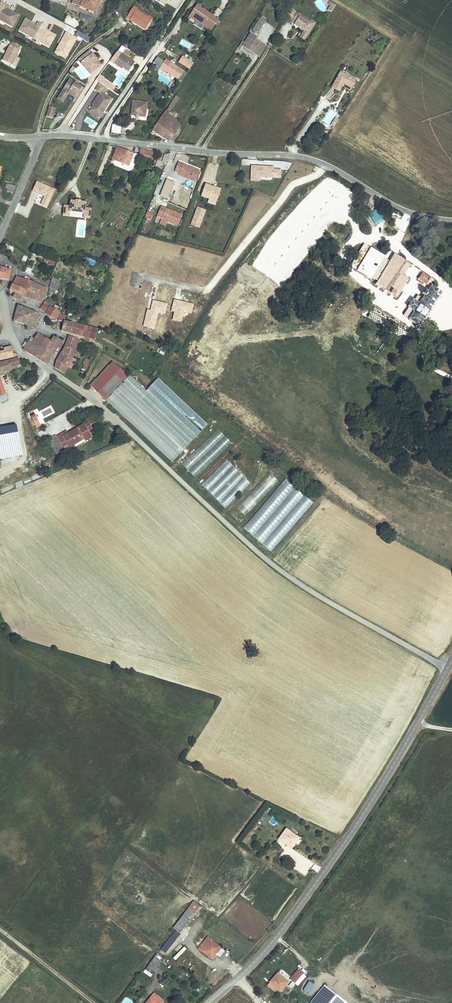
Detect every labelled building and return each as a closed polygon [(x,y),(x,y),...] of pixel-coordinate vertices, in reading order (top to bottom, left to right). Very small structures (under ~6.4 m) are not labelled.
[(71,4),(95,13),(100,0),(73,0),(71,4)] [(6,3),(0,14),(0,20),(13,27),(20,14),(9,8),(10,5),(6,3)] [(332,13),(335,5),(329,3),(326,11),(332,13)] [(196,6),(189,17),(210,31),(217,20),(196,6)] [(126,18),(144,31),(152,20),(149,17),(147,19),(136,12),(138,9),(134,7),(126,18)] [(303,33),(299,39),(304,42),(315,25),(297,14),(290,24),(303,33)] [(253,29),(258,32),(266,20),(261,16),(253,29)] [(37,23),(26,17),(19,30),(35,38),(43,23),(39,21),(37,23)] [(48,26),(43,23),(35,38),(50,47),(57,35),(46,28),(48,26)] [(241,50),(244,47),(254,54),(261,43),(255,40),(257,36),(251,32),(245,41),(242,40),(237,47),(241,50)] [(254,54),(259,57),(266,46),(261,43),(254,54)] [(14,60),(17,53),(17,52),(18,49),(10,44),(8,48),(7,48),(4,54),(6,55),(4,57),(3,57),(0,63),(10,68),(14,60)] [(103,64),(91,49),(79,58),(91,74),(103,64)] [(136,61),(122,52),(114,63),(122,69),(123,67),(129,71),(136,61)] [(194,62),(183,55),(179,62),(189,68),(194,62)] [(166,61),(158,56),(154,62),(157,64),(154,68),(158,70),(160,67),(179,79),(185,70),(167,58),(166,61)] [(168,86),(173,78),(161,70),(156,78),(168,86)] [(355,81),(340,71),(331,85),(337,90),(342,83),(350,88),(355,81)] [(86,88),(70,78),(56,98),(63,102),(69,93),(79,99),(86,88)] [(109,88),(100,82),(95,89),(100,92),(92,104),(93,104),(89,110),(91,115),(95,118),(101,118),(114,99),(105,93),(109,88)] [(171,109),(179,97),(177,95),(169,108),(171,109)] [(149,101),(133,99),(131,115),(147,117),(149,101)] [(57,107),(49,105),(46,116),(54,118),(57,107)] [(179,126),(166,117),(164,115),(153,131),(169,142),(179,126)] [(330,126),(334,128),(340,119),(336,117),(330,126)] [(120,134),(122,127),(112,126),(111,132),(120,134)] [(112,159),(112,160),(127,165),(126,167),(132,169),(137,154),(130,153),(117,148),(112,159)] [(99,181),(109,161),(111,162),(112,160),(112,159),(110,158),(113,153),(107,151),(105,155),(104,155),(93,178),(99,181)] [(199,173),(190,169),(190,170),(188,169),(189,168),(178,164),(174,173),(179,175),(178,176),(194,183),(199,173)] [(160,195),(168,199),(175,181),(166,178),(160,195)] [(219,193),(212,191),(212,189),(205,186),(200,198),(208,201),(215,204),(219,193)] [(87,212),(87,206),(88,201),(83,200),(78,200),(73,199),(72,204),(66,204),(65,214),(72,214),(72,210),(87,212)] [(197,205),(190,224),(200,228),(206,209),(197,205)] [(180,217),(172,213),(171,213),(170,213),(170,212),(160,208),(156,217),(161,219),(160,220),(176,227),(180,217)] [(147,210),(145,217),(151,219),(153,213),(147,210)] [(20,237),(18,242),(26,244),(25,248),(30,250),(32,243),(33,243),(34,241),(20,237)] [(371,251),(357,273),(369,281),(383,259),(371,251)] [(376,285),(396,298),(408,280),(404,278),(411,267),(394,256),(376,285)] [(44,261),(48,262),(48,264),(54,266),(56,260),(45,257),(44,261)] [(0,272),(0,277),(9,279),(11,269),(1,267),(0,272)] [(408,308),(409,309),(404,316),(410,319),(409,320),(417,326),(416,327),(416,328),(416,329),(417,330),(418,331),(419,331),(419,330),(420,329),(420,328),(424,322),(425,323),(431,314),(430,313),(441,295),(436,292),(438,288),(433,284),(434,281),(422,274),(418,280),(430,288),(427,292),(425,291),(422,296),(424,298),(422,300),(417,297),(413,302),(412,301),(408,308)] [(20,285),(23,277),(18,275),(14,283),(20,285)] [(23,277),(20,285),(22,286),(30,290),(31,287),(33,282),(23,277)] [(54,277),(52,279),(50,287),(56,289),(58,289),(61,279),(54,277)] [(41,285),(33,282),(31,287),(39,290),(41,285)] [(11,289),(16,292),(18,293),(22,286),(20,285),(14,283),(11,289)] [(24,295),(23,298),(25,298),(26,296),(41,302),(43,296),(37,294),(37,293),(30,290),(22,286),(18,293),(24,295)] [(24,295),(18,293),(16,292),(14,297),(16,297),(19,298),(22,300),(23,298),(24,295)] [(45,301),(43,304),(47,309),(56,317),(61,311),(48,298),(45,301)] [(23,315),(25,308),(19,306),(16,313),(23,315)] [(31,323),(31,322),(33,318),(28,317),(30,311),(25,308),(23,315),(25,316),(23,323),(27,324),(28,322),(31,323)] [(33,318),(37,319),(38,314),(30,311),(28,317),(33,318)] [(23,315),(16,313),(14,319),(23,323),(25,316),(23,315)] [(71,332),(74,322),(64,319),(64,320),(62,329),(71,332)] [(74,322),(71,332),(88,337),(91,327),(74,322)] [(91,327),(88,337),(95,338),(98,329),(91,327)] [(30,340),(29,341),(38,347),(39,346),(45,338),(38,334),(32,341),(30,340)] [(69,335),(62,351),(72,357),(75,352),(73,351),(76,346),(77,347),(81,341),(69,335)] [(64,341),(54,336),(52,340),(59,344),(58,346),(60,347),(64,341)] [(39,346),(46,350),(48,346),(51,342),(45,338),(39,346)] [(51,340),(51,342),(48,346),(55,351),(58,346),(59,344),(52,340),(51,340)] [(46,350),(39,346),(38,347),(29,341),(24,349),(47,364),(55,351),(48,346),(46,350)] [(0,351),(0,358),(17,355),(16,351),(14,352),(13,346),(5,347),(5,350),(0,351)] [(69,363),(72,357),(62,351),(57,361),(67,366),(69,363)] [(21,363),(19,357),(8,360),(10,366),(21,363)] [(71,368),(76,359),(72,357),(69,363),(67,366),(71,368)] [(0,362),(0,373),(11,370),(10,366),(8,360),(0,362)] [(67,366),(57,361),(56,367),(64,372),(67,366)] [(90,386),(107,401),(130,377),(114,361),(90,386)] [(41,411),(43,417),(53,412),(50,406),(41,411)] [(33,410),(29,413),(32,419),(35,424),(39,421),(33,410)] [(93,428),(89,421),(85,424),(88,430),(93,428)] [(0,427),(0,459),(22,456),(18,424),(0,427)] [(75,445),(85,439),(86,441),(92,437),(88,430),(85,424),(68,433),(66,430),(58,435),(57,434),(52,437),(52,435),(47,438),(58,457),(76,447),(75,445)] [(217,428),(181,463),(195,477),(231,442),(217,428)] [(226,459),(201,484),(225,508),(250,482),(226,459)] [(270,473),(230,513),(238,521),(278,480),(270,473)] [(243,529),(272,552),(313,501),(284,478),(243,529)] [(298,839),(285,830),(279,840),(291,848),(298,839)] [(165,955),(200,907),(194,903),(171,934),(174,936),(162,952),(165,955)] [(222,931),(218,936),(228,945),(233,939),(222,931)] [(207,939),(199,951),(213,961),(222,948),(207,939)] [(176,960),(186,949),(184,946),(173,957),(176,960)] [(155,972),(163,962),(156,957),(148,967),(155,972)] [(296,968),(289,979),(299,985),(306,974),(296,968)] [(271,982),(281,991),(288,982),(278,974),(271,982)] [(309,994),(314,986),(307,982),(302,990),(309,994)] [(326,988),(312,1002),(343,1002),(326,988)] [(163,1001),(154,994),(147,1002),(161,1002),(163,1001)]
